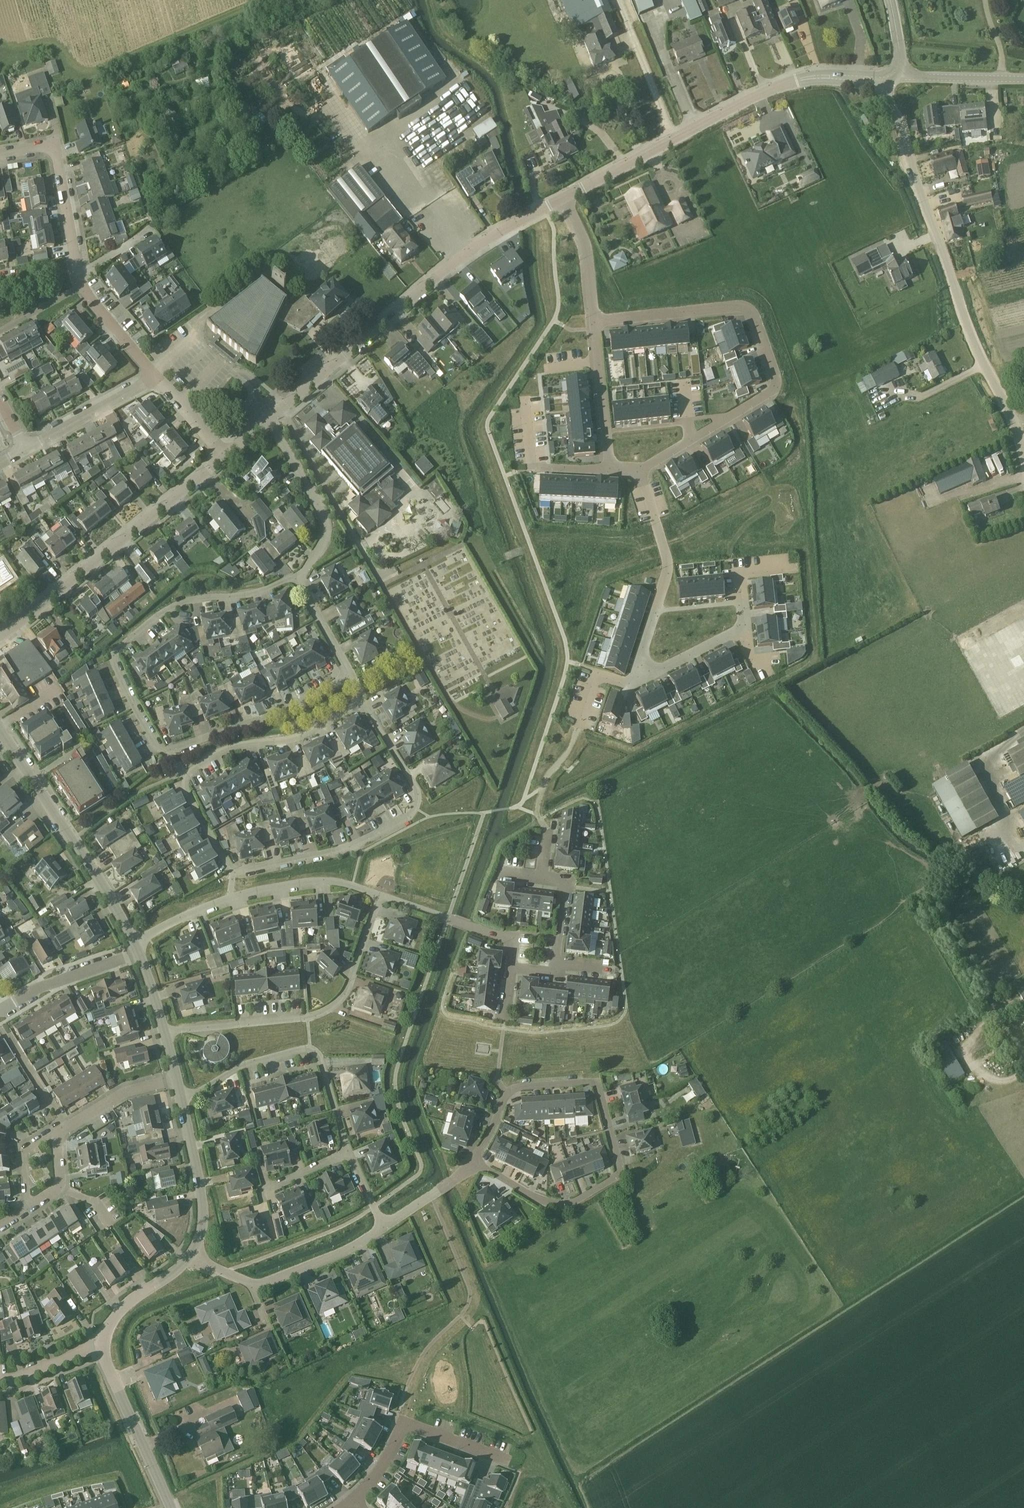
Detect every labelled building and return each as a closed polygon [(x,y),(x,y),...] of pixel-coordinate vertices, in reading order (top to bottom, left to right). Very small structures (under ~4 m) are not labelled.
[(583,27),(588,40),(583,42),(589,56),(594,68),(614,60),(607,41),(618,37),(609,16),(612,15),(606,0),(561,0),(572,28),(573,30),(583,27)] [(638,15),(653,9),(649,0),(631,0),(638,15)] [(689,22),(701,16),(694,0),(680,0),(689,22)] [(725,5),(723,0),(715,0),(718,8),(725,5)] [(767,39),(779,35),(764,0),(759,0),(753,3),(755,9),(736,17),(746,40),(765,32),(767,39)] [(822,10),(841,3),(840,0),(819,0),(822,10)] [(789,9),(790,12),(778,17),(785,32),(797,26),(795,22),(803,18),(797,5),(789,9)] [(706,6),(699,8),(701,14),(708,11),(706,6)] [(711,27),(720,50),(735,44),(726,21),(711,27)] [(411,25),(334,76),(373,134),(449,82),(411,25)] [(686,61),(687,63),(704,56),(696,38),(672,48),(679,64),(686,61)] [(176,76),(189,70),(184,59),(178,61),(178,60),(171,63),(176,76)] [(45,64),(50,76),(59,72),(54,60),(45,64)] [(28,79),(29,81),(32,91),(16,97),(26,126),(35,122),(36,125),(48,121),(37,90),(47,87),(43,73),(28,79)] [(574,78),(564,83),(573,101),(582,96),(574,78)] [(547,127),(538,106),(531,105),(542,129),(534,133),(531,127),(525,130),(533,146),(544,140),(548,148),(547,148),(555,166),(566,161),(564,158),(568,157),(557,134),(551,137),(547,127)] [(987,131),(987,120),(985,105),(953,108),(953,107),(924,111),(927,131),(928,137),(946,135),(945,128),(956,127),(962,126),(962,134),(987,131)] [(542,107),(538,106),(547,127),(551,137),(557,134),(568,157),(577,152),(570,138),(569,138),(556,111),(546,113),(545,113),(542,107)] [(0,111),(0,127),(2,133),(14,129),(12,122),(17,121),(12,107),(0,111)] [(867,115),(861,120),(868,130),(875,126),(867,115)] [(481,128),(486,136),(497,129),(491,120),(481,128)] [(75,145),(78,153),(101,145),(93,123),(76,130),(81,143),(75,145)] [(741,155),(752,179),(764,174),(761,169),(772,165),(773,167),(782,163),(781,160),(793,154),(781,127),(767,133),(773,145),(765,148),(764,148),(762,149),(762,148),(754,151),(755,152),(752,153),(751,151),(741,155)] [(497,129),(486,136),(489,139),(488,140),(493,151),(500,148),(495,137),(501,134),(497,129)] [(119,136),(116,137),(113,142),(114,145),(122,143),(119,136)] [(930,158),(936,175),(957,169),(952,152),(930,158)] [(81,176),(82,180),(105,171),(99,153),(84,158),(86,164),(82,165),(84,173),(83,174),(83,176),(81,176)] [(475,194),(473,190),(490,179),(494,187),(505,180),(492,153),(482,158),(487,168),(474,176),(470,169),(456,178),(468,198),(475,194)] [(979,177),(990,176),(988,163),(977,165),(979,177)] [(359,166),(328,191),(336,201),(339,204),(347,214),(353,222),(370,244),(379,237),(382,240),(398,227),(403,222),(359,166)] [(105,171),(82,180),(83,183),(85,182),(86,184),(88,184),(91,191),(110,184),(105,171)] [(814,171),(798,179),(799,181),(797,181),(798,183),(799,183),(801,187),(818,179),(814,171)] [(24,195),(24,199),(45,195),(42,182),(41,183),(40,177),(20,181),(21,186),(28,185),(30,194),(24,195)] [(4,182),(7,194),(12,193),(10,181),(4,182)] [(136,188),(134,181),(128,183),(131,190),(136,188)] [(110,184),(91,191),(93,198),(91,198),(92,200),(90,201),(91,204),(107,199),(114,197),(110,184)] [(635,219),(631,220),(640,240),(671,225),(667,227),(662,216),(672,211),(678,225),(691,219),(682,200),(670,206),(670,207),(664,210),(658,208),(656,203),(659,201),(652,185),(625,197),(635,219)] [(130,193),(133,201),(140,198),(137,190),(130,193)] [(991,192),(972,196),(974,205),(993,201),(991,192)] [(21,214),(22,220),(46,215),(45,210),(47,209),(45,195),(24,199),(25,200),(24,200),(26,213),(21,214)] [(91,204),(84,207),(85,210),(87,209),(88,212),(90,211),(92,218),(111,211),(107,199),(91,204)] [(955,205),(937,212),(941,224),(942,223),(948,242),(962,238),(957,218),(959,217),(955,205)] [(111,211),(92,218),(95,225),(93,226),(94,228),(91,229),(93,232),(116,224),(111,211)] [(35,224),(37,236),(52,234),(49,221),(47,221),(46,215),(22,220),(23,226),(35,224)] [(2,220),(4,233),(11,232),(9,219),(2,220)] [(116,224),(93,232),(94,235),(96,234),(97,237),(98,236),(101,243),(120,237),(116,224)] [(398,227),(382,240),(401,264),(417,251),(398,227)] [(54,247),(52,234),(37,236),(37,237),(31,238),(34,257),(47,255),(46,249),(54,247)] [(156,240),(146,246),(156,263),(166,257),(169,262),(174,259),(168,248),(168,249),(163,252),(156,240)] [(13,244),(6,245),(7,255),(14,254),(13,244)] [(139,256),(134,259),(140,269),(145,266),(147,269),(156,263),(146,246),(136,252),(139,256)] [(517,275),(515,272),(522,267),(512,252),(503,258),(505,261),(490,271),(501,286),(517,275)] [(609,263),(614,272),(626,266),(625,264),(627,263),(623,254),(614,258),(615,260),(609,263)] [(895,286),(914,277),(907,263),(904,264),(901,257),(887,264),(890,271),(888,272),(895,286)] [(135,273),(140,269),(134,259),(129,262),(135,273)] [(390,279),(395,274),(388,265),(382,270),(390,279)] [(106,280),(113,289),(129,278),(122,269),(117,272),(116,271),(110,275),(111,277),(106,280)] [(175,282),(171,277),(167,281),(170,285),(174,290),(179,286),(175,282)] [(135,287),(129,278),(113,289),(120,298),(135,287)] [(310,304),(304,297),(292,308),(261,282),(260,283),(261,284),(207,325),(212,331),(248,361),(255,364),(277,320),(300,332),(319,315),(310,304)] [(332,284),(310,304),(319,315),(325,321),(348,300),(332,284)] [(485,301),(473,286),(470,288),(469,287),(459,295),(460,297),(459,298),(475,316),(484,308),(488,312),(490,311),(496,319),(502,313),(493,302),(489,306),(485,301)] [(129,299),(133,303),(142,296),(139,291),(129,299)] [(180,315),(190,309),(180,295),(171,301),(180,315)] [(172,321),(180,315),(171,301),(169,297),(159,304),(162,308),(162,307),(172,321)] [(172,321),(162,307),(162,308),(153,313),(153,314),(163,328),(163,327),(172,321)] [(444,309),(431,320),(445,337),(453,330),(454,331),(464,322),(455,311),(450,316),(444,309)] [(62,326),(71,336),(83,326),(70,311),(54,325),(58,330),(62,326)] [(163,328),(153,314),(153,313),(143,319),(147,324),(145,325),(149,331),(151,330),(154,335),(163,328),(163,327),(163,328)] [(437,344),(445,337),(431,320),(418,332),(423,338),(418,343),(427,353),(438,345),(437,344)] [(726,323),(714,327),(717,333),(721,332),(725,343),(745,336),(741,324),(728,329),(726,323)] [(21,331),(29,345),(32,351),(42,345),(39,339),(32,325),(21,331)] [(83,326),(71,336),(80,347),(75,351),(79,355),(89,347),(85,342),(91,337),(93,335),(89,329),(86,331),(83,326)] [(687,327),(675,328),(677,349),(689,347),(687,327)] [(675,328),(664,329),(666,350),(677,349),(675,328)] [(664,329),(653,330),(655,351),(666,350),(664,329)] [(492,344),(481,330),(472,337),(483,351),(492,344)] [(653,330),(642,331),(644,352),(655,351),(653,330)] [(29,345),(21,331),(17,333),(17,332),(10,336),(21,357),(32,351),(29,345)] [(642,331),(632,332),(634,353),(644,352),(642,331)] [(632,332),(621,334),(623,354),(634,353),(632,332)] [(621,334),(609,335),(611,356),(623,354),(621,334)] [(21,357),(10,336),(3,340),(3,341),(0,343),(0,344),(1,346),(0,347),(0,357),(2,360),(7,357),(10,363),(21,357)] [(729,354),(725,356),(727,363),(738,359),(736,353),(749,348),(745,336),(725,343),(729,354)] [(89,347),(79,355),(83,360),(87,356),(96,366),(107,356),(99,346),(93,351),(89,347)] [(392,371),(402,362),(412,374),(413,373),(418,379),(426,373),(430,379),(435,375),(418,354),(412,359),(401,346),(384,361),(392,371)] [(60,356),(61,356),(57,351),(52,355),(55,359),(56,359),(60,356)] [(892,357),(895,365),(914,359),(911,351),(892,357)] [(928,371),(934,381),(946,375),(935,354),(923,360),(925,364),(919,367),(922,374),(928,371)] [(55,359),(64,370),(69,365),(61,356),(60,356),(56,359),(55,359)] [(107,356),(96,366),(105,377),(117,367),(107,356)] [(738,359),(727,363),(729,369),(734,368),(738,379),(757,372),(753,360),(740,365),(738,359)] [(463,360),(457,365),(460,368),(466,363),(463,360)] [(6,371),(9,377),(16,373),(18,371),(27,367),(24,361),(6,371)] [(49,364),(41,369),(44,374),(45,376),(53,372),(49,364)] [(894,364),(871,376),(877,389),(901,377),(894,364)] [(18,371),(16,373),(19,378),(30,372),(27,367),(18,371)] [(38,378),(44,374),(41,369),(35,372),(38,378)] [(710,369),(703,371),(707,382),(714,380),(710,369)] [(741,390),(737,392),(739,399),(751,395),(749,389),(761,384),(757,372),(738,379),(741,390)] [(63,384),(71,399),(89,389),(81,379),(78,375),(63,384)] [(86,375),(81,379),(89,389),(94,384),(86,375)] [(587,378),(566,380),(568,392),(588,390),(587,378)] [(378,424),(386,417),(388,416),(383,409),(393,400),(382,380),(379,380),(373,386),(373,388),(365,394),(366,395),(357,403),(368,416),(369,414),(378,424)] [(63,384),(52,389),(60,404),(71,399),(63,384)] [(39,392),(41,395),(50,410),(60,404),(52,389),(50,386),(39,392)] [(588,390),(568,392),(569,403),(590,401),(588,390)] [(39,416),(50,410),(41,395),(37,398),(34,393),(22,400),(31,415),(36,412),(39,416)] [(669,399),(657,400),(659,421),(671,420),(669,399)] [(657,400),(646,401),(648,422),(659,421),(657,400)] [(590,401),(569,403),(570,414),(591,412),(590,401)] [(646,401),(635,403),(637,423),(648,422),(646,401)] [(140,426),(156,413),(148,403),(143,408),(139,403),(128,412),(140,426)] [(376,443),(374,439),(372,436),(369,433),(366,430),(363,428),(361,427),(358,423),(354,427),(351,423),(356,418),(344,403),(328,416),(330,418),(324,423),(318,416),(305,427),(316,439),(311,443),(321,455),(322,455),(359,497),(349,506),(359,518),(357,520),(368,534),(377,526),(378,528),(393,515),(386,508),(392,503),(393,504),(405,493),(394,481),(393,482),(388,477),(394,472),(376,450),(380,446),(376,443)] [(635,403),(624,404),(627,424),(637,423),(635,403)] [(624,404),(612,405),(615,426),(627,424),(624,404)] [(765,409),(755,415),(765,433),(776,427),(781,437),(787,433),(781,423),(776,426),(765,409)] [(591,412),(570,414),(571,425),(592,422),(591,412)] [(140,426),(152,440),(168,427),(164,423),(156,413),(140,426)] [(755,415),(744,422),(754,439),(749,442),(755,453),(761,449),(755,439),(765,433),(755,415)] [(592,422),(571,425),(572,435),(593,433),(592,422)] [(99,431),(109,450),(110,451),(115,448),(112,441),(118,438),(120,442),(127,438),(119,424),(111,428),(110,425),(99,431)] [(172,432),(168,427),(152,440),(164,454),(179,441),(172,431),(172,432)] [(99,431),(88,437),(98,455),(99,456),(109,450),(99,431)] [(593,433),(572,435),(573,446),(594,444),(593,433)] [(724,434),(713,441),(723,458),(734,452),(739,462),(746,458),(739,448),(734,451),(724,434)] [(88,437),(78,443),(86,456),(89,454),(92,458),(98,455),(88,437)] [(134,446),(138,452),(147,444),(143,439),(134,446)] [(179,441),(164,454),(163,455),(171,464),(172,463),(176,468),(186,460),(182,455),(187,450),(179,441)] [(713,441),(702,447),(712,464),(707,468),(713,478),(719,474),(713,465),(723,458),(713,441)] [(88,460),(86,456),(78,443),(67,449),(71,456),(66,459),(75,476),(81,474),(76,466),(88,460)] [(594,444),(573,446),(575,458),(595,455),(594,444)] [(61,452),(46,460),(54,476),(58,473),(60,477),(66,473),(67,476),(72,473),(61,452)] [(687,456),(676,462),(687,480),(697,474),(703,484),(709,480),(703,470),(697,473),(687,456)] [(107,471),(117,463),(114,457),(108,461),(103,464),(107,471)] [(414,464),(424,475),(433,468),(423,457),(414,464)] [(986,481),(978,459),(965,464),(933,477),(938,490),(941,495),(971,481),(973,486),(986,481)] [(46,460),(35,466),(44,483),(55,477),(54,476),(46,460)] [(151,470),(143,460),(134,467),(139,474),(131,480),(140,491),(152,482),(146,474),(151,470)] [(676,462),(666,469),(676,486),(670,489),(676,500),(683,496),(677,487),(687,480),(676,462)] [(263,489),(257,493),(258,494),(281,479),(277,472),(272,476),(267,471),(268,471),(261,463),(245,477),(245,478),(250,473),(256,480),(260,485),(260,484),(263,489)] [(35,466),(25,472),(34,489),(44,483),(35,466)] [(110,479),(119,472),(115,466),(106,473),(110,479)] [(90,480),(96,475),(93,469),(88,473),(89,475),(87,476),(90,480)] [(166,476),(161,469),(156,473),(161,480),(166,476)] [(36,492),(34,489),(25,472),(14,478),(15,480),(10,483),(23,508),(29,504),(27,499),(37,493),(36,492)] [(112,481),(118,489),(110,496),(120,508),(132,498),(131,497),(136,493),(121,474),(112,481)] [(540,479),(539,500),(551,501),(552,480),(540,479)] [(552,480),(551,501),(562,501),(563,480),(552,480)] [(563,480),(562,501),(572,502),(573,481),(563,480)] [(93,481),(87,485),(93,492),(98,488),(93,481)] [(573,481),(572,502),(583,502),(584,482),(573,481)] [(584,482),(583,502),(594,503),(595,482),(584,482)] [(595,482),(594,503),(605,504),(606,483),(595,482)] [(0,485),(0,504),(11,498),(3,483),(0,485)] [(606,483),(605,504),(617,504),(618,483),(606,483)] [(67,488),(62,491),(66,496),(71,493),(67,488)] [(278,495),(282,500),(290,494),(286,489),(278,495)] [(57,494),(61,500),(66,496),(62,491),(57,494)] [(90,512),(99,524),(111,515),(111,514),(116,510),(101,492),(95,497),(101,504),(90,512)] [(981,504),(980,502),(968,506),(972,517),(984,512),(986,517),(1000,512),(995,499),(981,504)] [(48,503),(44,506),(48,513),(57,506),(55,501),(50,505),(48,503)] [(251,507),(258,516),(264,524),(272,518),(259,501),(251,507)] [(230,542),(244,531),(245,530),(224,503),(209,515),(230,542)] [(44,506),(28,517),(32,524),(39,519),(48,513),(44,506)] [(279,511),(272,516),(285,531),(291,527),(296,534),(306,526),(300,517),(301,516),(297,508),(290,512),(291,514),(285,518),(279,511)] [(27,528),(32,524),(28,517),(26,512),(20,516),(27,528)] [(88,534),(99,524),(90,512),(78,522),(73,515),(68,519),(82,538),(88,533),(88,534)] [(264,524),(258,516),(252,521),(259,544),(266,539),(264,524)] [(62,527),(52,534),(66,551),(76,543),(72,538),(77,534),(66,520),(60,525),(62,527)] [(179,547),(192,537),(194,539),(199,536),(204,543),(211,538),(202,526),(197,530),(190,522),(176,533),(179,537),(174,541),(179,547)] [(10,526),(2,531),(7,540),(15,535),(10,526)] [(66,551),(52,534),(50,532),(46,535),(51,541),(45,546),(40,539),(35,544),(42,553),(47,549),(56,559),(66,551)] [(269,542),(263,546),(273,558),(278,554),(280,556),(295,544),(287,534),(272,546),(269,542)] [(44,558),(31,541),(30,541),(18,550),(23,556),(19,560),(33,578),(45,568),(40,562),(44,558)] [(158,564),(163,560),(168,567),(175,562),(177,564),(182,560),(173,548),(168,551),(162,544),(150,553),(158,564)] [(273,558),(263,546),(258,550),(256,548),(248,555),(252,560),(251,559),(247,564),(255,570),(257,568),(264,577),(274,569),(268,561),(273,558)] [(0,564),(0,583),(3,587),(15,580),(3,562),(0,564)] [(142,564),(134,570),(147,587),(155,581),(142,564)] [(239,574),(234,568),(232,569),(229,565),(221,572),(234,578),(239,574)] [(186,566),(179,571),(183,576),(190,571),(186,566)] [(321,581),(331,597),(347,588),(335,566),(324,573),(327,578),(321,581)] [(118,569),(107,579),(128,606),(145,592),(138,584),(123,596),(118,590),(128,582),(118,569)] [(721,578),(710,579),(712,599),(723,598),(721,578)] [(112,618),(128,606),(107,579),(94,589),(104,601),(108,598),(113,604),(106,610),(112,618)] [(710,579),(699,580),(701,601),(712,599),(710,579)] [(699,580),(688,581),(691,602),(701,601),(699,580)] [(688,581),(676,582),(678,603),(691,602),(688,581)] [(752,586),(753,598),(776,595),(775,583),(771,584),(752,586)] [(627,587),(623,601),(645,608),(650,594),(648,593),(632,588),(630,587),(630,588),(627,587)] [(276,611),(270,613),(276,630),(286,629),(285,619),(292,617),(288,607),(293,605),(287,591),(279,594),(280,599),(273,602),(276,611)] [(754,609),(773,607),(777,607),(776,595),(753,598),(754,609)] [(96,615),(104,625),(109,621),(95,597),(89,602),(87,600),(79,606),(80,607),(78,610),(81,614),(84,612),(91,619),(96,615)] [(337,621),(343,633),(349,630),(352,636),(369,627),(353,599),(336,608),(342,619),(337,621)] [(623,601),(619,614),(641,621),(645,608),(623,601)] [(385,617),(391,613),(392,613),(388,605),(387,606),(380,610),(385,617)] [(261,606),(249,609),(255,629),(262,627),(268,635),(276,630),(270,613),(264,615),(261,606)] [(773,607),(774,614),(786,613),(785,606),(777,607),(773,607)] [(124,613),(130,621),(136,616),(132,611),(130,609),(124,613)] [(240,622),(234,624),(235,625),(238,639),(246,636),(257,633),(255,629),(249,609),(237,613),(239,618),(240,622)] [(786,613),(774,614),(775,621),(779,621),(787,620),(786,613)] [(207,642),(219,639),(213,614),(201,617),(204,631),(198,632),(202,647),(208,646),(207,642)] [(213,614),(219,639),(230,636),(231,641),(238,639),(234,624),(228,625),(226,616),(214,619),(213,614)] [(619,614),(614,627),(636,635),(641,621),(619,614)] [(389,624),(389,623),(386,619),(386,618),(381,621),(384,627),(389,624)] [(755,623),(757,635),(780,633),(779,621),(775,621),(755,623)] [(177,626),(169,632),(186,654),(193,649),(189,643),(192,641),(194,644),(199,640),(197,628),(195,626),(187,632),(185,629),(181,632),(177,626)] [(614,627),(610,640),(632,648),(636,635),(614,627)] [(65,649),(60,642),(61,641),(51,628),(38,638),(47,651),(49,650),(54,657),(55,656),(59,662),(68,655),(64,650),(65,649)] [(297,633),(299,637),(307,633),(305,629),(297,633)] [(75,650),(81,645),(70,631),(64,636),(75,650)] [(172,636),(162,643),(173,658),(183,651),(185,655),(186,654),(169,632),(172,636)] [(353,649),(362,666),(378,656),(375,651),(381,648),(371,632),(360,638),(363,643),(353,649)] [(758,647),(773,645),(777,645),(781,644),(780,633),(757,635),(758,647)] [(610,640),(605,655),(608,655),(628,661),(632,648),(610,640)] [(304,646),(318,670),(326,665),(322,659),(326,657),(320,645),(316,647),(312,641),(304,646)] [(29,642),(0,661),(0,672),(4,679),(11,675),(12,676),(13,676),(14,678),(13,678),(22,691),(23,691),(24,690),(33,684),(52,672),(29,642)] [(162,643),(153,650),(163,665),(173,658),(162,643)] [(306,650),(296,656),(305,672),(315,666),(317,670),(318,670),(304,646),(303,646),(306,650)] [(141,653),(140,653),(157,675),(154,671),(163,665),(153,650),(143,657),(141,653)] [(726,650),(715,656),(724,674),(735,669),(737,673),(743,670),(738,659),(732,662),(726,650)] [(982,668),(1005,715),(1016,710),(1020,718),(1023,717),(1023,701),(1019,690),(1023,687),(1023,652),(1020,655),(1017,650),(982,668)] [(46,664),(51,660),(45,652),(40,656),(46,664)] [(149,681),(157,675),(140,653),(133,658),(137,664),(133,667),(141,678),(145,675),(149,681)] [(82,662),(86,659),(83,654),(78,657),(82,662)] [(802,659),(805,654),(787,656),(788,666),(802,659)] [(605,655),(601,667),(603,668),(603,669),(605,670),(605,669),(621,675),(623,676),(628,661),(608,655),(605,655)] [(296,656),(285,662),(295,678),(305,672),(296,656)] [(715,656),(703,661),(710,674),(703,678),(708,688),(716,684),(714,680),(724,674),(715,656)] [(273,663),(272,664),(287,688),(285,684),(295,678),(285,662),(275,668),(273,663)] [(278,693),(287,688),(272,664),(264,668),(268,675),(264,677),(271,689),(275,686),(278,693)] [(691,668),(680,674),(689,691),(690,694),(701,689),(702,691),(708,688),(703,678),(697,681),(691,668)] [(242,682),(254,704),(265,698),(259,686),(264,683),(257,669),(250,672),(252,676),(242,682)] [(11,675),(4,679),(0,672),(0,684),(12,676),(11,675)] [(83,690),(100,683),(96,672),(86,677),(79,680),(74,683),(76,687),(81,685),(83,690)] [(680,674),(669,679),(676,691),(669,695),(675,705),(681,702),(678,697),(689,691),(680,674)] [(23,691),(22,691),(13,678),(14,678),(13,676),(12,676),(0,684),(0,688),(14,709),(29,700),(23,691)] [(165,688),(163,684),(161,682),(154,687),(157,692),(165,688)] [(230,683),(224,686),(231,701),(237,698),(241,706),(252,700),(254,704),(242,682),(232,687),(230,683)] [(85,695),(88,701),(105,693),(100,683),(83,690),(78,693),(80,698),(85,695)] [(231,701),(224,686),(218,689),(220,693),(209,697),(217,716),(229,712),(225,703),(231,701)] [(657,686),(647,691),(657,712),(668,707),(669,708),(675,705),(669,695),(663,698),(657,686)] [(392,723),(403,716),(400,711),(410,705),(400,688),(384,698),(387,704),(382,707),(392,723)] [(647,691),(636,697),(642,709),(636,712),(641,722),(647,719),(646,717),(657,712),(647,691)] [(196,692),(190,697),(196,715),(202,712),(205,721),(217,716),(209,697),(203,700),(196,692)] [(105,693),(88,701),(82,703),(85,708),(90,706),(92,711),(109,703),(105,693)] [(181,707),(175,709),(182,734),(182,733),(181,729),(192,725),(190,716),(196,715),(190,697),(185,697),(181,697),(181,707)] [(605,712),(602,722),(614,726),(622,701),(610,697),(607,705),(606,705),(604,712),(605,712)] [(109,703),(92,711),(87,713),(89,718),(94,716),(97,723),(107,719),(107,717),(114,714),(109,703)] [(513,714),(509,707),(498,712),(503,720),(513,714)] [(170,737),(182,734),(175,709),(164,712),(162,708),(155,710),(160,725),(166,724),(170,737)] [(46,714),(21,730),(25,736),(27,734),(30,738),(27,740),(28,741),(32,739),(34,743),(31,745),(35,750),(34,750),(35,751),(37,750),(40,754),(37,755),(41,761),(62,748),(64,751),(72,745),(67,737),(62,739),(46,714)] [(629,715),(622,716),(623,728),(630,728),(629,715)] [(343,724),(346,727),(357,745),(363,742),(364,743),(372,748),(378,745),(364,721),(359,725),(354,717),(343,724)] [(402,739),(412,755),(428,745),(425,740),(430,737),(420,721),(406,730),(409,735),(402,739)] [(105,738),(108,743),(124,734),(119,723),(109,729),(103,733),(98,736),(100,741),(105,738)] [(340,742),(335,745),(344,761),(343,759),(349,755),(347,751),(357,745),(346,727),(343,724),(346,728),(335,734),(340,742)] [(124,734),(108,743),(103,746),(106,750),(111,747),(114,752),(130,743),(124,734)] [(325,740),(314,745),(322,764),(329,761),(335,769),(344,761),(335,745),(329,748),(325,740)] [(1005,788),(1016,808),(1023,803),(1023,740),(1017,744),(1020,750),(1007,757),(1020,780),(1005,788)] [(116,757),(119,762),(135,753),(130,743),(114,752),(109,755),(111,760),(116,757)] [(307,759),(301,762),(307,777),(314,773),(324,768),(322,764),(314,745),(302,751),(307,759)] [(135,753),(119,762),(114,765),(117,770),(122,767),(126,774),(135,768),(134,767),(141,763),(135,753)] [(422,771),(432,788),(448,778),(445,773),(450,769),(440,753),(429,760),(432,765),(422,771)] [(86,762),(80,754),(71,759),(73,762),(53,775),(56,781),(59,780),(61,784),(59,785),(60,787),(62,785),(65,789),(62,791),(69,802),(72,800),(74,804),(72,805),(73,807),(75,805),(78,809),(75,811),(79,817),(104,801),(81,765),(86,762)] [(276,783),(287,780),(278,755),(266,760),(271,773),(265,775),(271,790),(277,788),(276,783)] [(278,755),(287,780),(297,776),(299,780),(307,777),(301,762),(294,765),(291,756),(280,760),(278,755)] [(379,755),(371,760),(376,769),(384,764),(379,755)] [(247,760),(239,764),(253,789),(252,789),(261,784),(258,780),(263,777),(255,764),(251,766),(247,760)] [(241,769),(231,775),(240,790),(250,785),(252,789),(253,789),(239,764),(239,765),(241,769)] [(999,821),(967,764),(945,777),(946,779),(933,786),(964,841),(999,821)] [(388,771),(380,776),(395,799),(403,794),(399,788),(403,786),(396,774),(392,777),(388,771)] [(343,784),(353,777),(351,774),(349,775),(346,777),(341,780),(343,784)] [(231,775),(220,780),(230,796),(240,790),(231,775)] [(383,780),(373,786),(382,802),(392,795),(395,800),(395,799),(380,776),(383,780)] [(208,782),(221,807),(222,806),(219,802),(230,796),(220,780),(210,786),(208,782)] [(213,811),(221,807),(208,782),(199,787),(203,793),(199,796),(207,809),(211,807),(213,811)] [(373,786),(363,792),(372,808),(382,802),(373,786)] [(13,799),(14,798),(7,789),(0,794),(0,810),(13,799)] [(163,817),(163,818),(185,805),(182,800),(178,802),(172,791),(154,802),(159,810),(161,809),(165,816),(163,817)] [(350,794),(350,795),(365,818),(362,814),(372,808),(363,792),(353,799),(350,794)] [(357,823),(365,818),(350,795),(342,800),(346,806),(342,808),(349,820),(353,817),(357,823)] [(292,798),(296,809),(301,807),(297,796),(292,798)] [(252,806),(260,802),(258,798),(250,802),(252,806)] [(0,810),(0,825),(6,820),(20,808),(13,799),(0,810)] [(324,832),(325,834),(336,829),(331,816),(337,814),(331,799),(324,801),(326,806),(315,810),(324,832)] [(242,812),(250,808),(248,804),(239,809),(242,812)] [(185,806),(185,805),(163,818),(172,833),(174,832),(194,821),(191,815),(187,817),(181,808),(185,806)] [(231,819),(239,814),(237,810),(229,815),(231,819)] [(315,810),(304,814),(303,810),(297,813),(302,827),(308,825),(311,834),(315,832),(316,835),(324,832),(315,810)] [(205,815),(209,822),(216,818),(212,811),(205,815)] [(292,819),(281,822),(288,842),(299,838),(297,829),(302,827),(297,813),(290,815),(292,819)] [(580,827),(580,829),(587,829),(588,826),(581,825),(582,816),(563,814),(562,824),(580,827)] [(9,846),(17,840),(21,846),(24,844),(29,849),(42,839),(28,823),(24,826),(21,821),(2,837),(9,846)] [(194,821),(174,832),(179,839),(176,841),(181,849),(199,839),(193,829),(197,826),(194,821)] [(288,842),(281,822),(270,826),(268,822),(262,824),(267,839),(273,837),(276,846),(279,845),(280,847),(289,845),(288,842)] [(257,830),(246,832),(252,857),(253,857),(252,853),(263,850),(261,840),(267,839),(262,824),(256,825),(257,830)] [(562,824),(561,835),(579,837),(580,829),(580,827),(562,824)] [(108,847),(113,854),(136,839),(130,831),(124,835),(117,825),(95,839),(103,850),(108,847)] [(240,860),(252,857),(246,832),(240,834),(234,825),(227,829),(226,829),(231,848),(237,847),(240,860)] [(561,835),(560,845),(578,847),(578,849),(585,850),(585,846),(578,845),(579,837),(561,835)] [(141,848),(136,839),(113,854),(118,862),(112,865),(119,876),(141,862),(135,852),(141,848)] [(205,849),(199,839),(181,849),(186,857),(188,856),(192,863),(212,852),(209,847),(205,849)] [(557,854),(557,855),(578,857),(577,857),(578,849),(578,847),(560,845),(558,854),(557,854)] [(212,852),(192,863),(196,871),(194,872),(199,881),(217,870),(211,860),(215,858),(212,852)] [(576,872),(578,857),(557,855),(555,869),(576,872)] [(34,869),(50,889),(66,876),(50,856),(34,869)] [(161,860),(157,856),(153,860),(157,864),(161,860)] [(144,873),(141,875),(145,881),(130,890),(139,904),(157,893),(161,890),(153,876),(168,866),(164,860),(144,873)] [(9,878),(17,872),(13,868),(6,873),(9,878)] [(172,875),(175,881),(181,878),(178,872),(172,875)] [(176,896),(181,893),(176,885),(171,888),(176,896)] [(6,886),(1,889),(6,896),(10,893),(6,886)] [(495,908),(510,909),(512,888),(498,886),(495,908)] [(513,888),(512,888),(510,909),(510,908),(518,909),(520,909),(522,891),(513,890),(513,888)] [(532,892),(522,891),(520,909),(518,909),(517,916),(521,917),(522,909),(530,910),(532,892)] [(542,893),(532,892),(530,910),(538,911),(540,912),(542,893)] [(540,912),(538,911),(537,919),(541,919),(542,912),(551,913),(553,895),(542,893),(540,912)] [(53,909),(55,908),(67,901),(63,894),(49,902),(53,909)] [(29,898),(33,910),(40,908),(35,895),(29,898)] [(346,919),(346,918),(358,922),(362,910),(351,906),(353,901),(340,896),(338,903),(340,903),(336,915),(340,916),(340,917),(346,919)] [(592,910),(592,912),(599,913),(599,909),(592,908),(593,900),(575,898),(574,908),(592,910)] [(11,912),(18,908),(23,905),(18,899),(13,902),(15,905),(9,909),(11,912)] [(68,901),(67,901),(55,908),(61,918),(64,916),(71,926),(83,918),(81,914),(88,910),(83,899),(72,906),(68,901)] [(478,913),(485,915),(489,902),(483,900),(478,913)] [(303,906),(305,928),(317,927),(315,903),(308,903),(308,905),(303,906)] [(292,929),(305,928),(303,906),(298,906),(298,904),(290,905),(292,929)] [(28,912),(23,905),(18,908),(22,915),(28,912)] [(262,912),(267,934),(279,931),(274,907),(267,909),(267,911),(262,912)] [(574,908),(572,918),(591,921),(592,912),(592,910),(574,908)] [(255,937),(267,934),(262,912),(257,913),(257,911),(250,913),(255,937)] [(223,924),(231,945),(242,940),(234,918),(226,920),(227,922),(223,924)] [(572,918),(571,928),(589,931),(589,933),(596,933),(597,930),(590,929),(591,921),(572,918)] [(403,945),(405,939),(410,941),(416,923),(404,919),(402,925),(391,921),(385,939),(403,945)] [(69,929),(72,935),(76,933),(84,946),(98,938),(102,935),(103,935),(95,922),(85,927),(82,921),(69,929)] [(219,949),(231,945),(223,924),(218,926),(217,924),(210,927),(219,949)] [(569,938),(568,938),(590,941),(588,940),(589,933),(589,931),(571,928),(570,938),(569,938)] [(46,948),(51,945),(50,942),(41,929),(31,935),(37,944),(32,947),(43,964),(52,958),(46,948)] [(0,931),(0,946),(1,947),(11,941),(8,936),(4,938),(2,935),(3,934),(1,930),(0,931)] [(327,931),(328,942),(329,944),(340,955),(339,930),(327,931)] [(202,944),(197,932),(183,938),(185,943),(176,947),(178,953),(174,954),(178,964),(188,960),(187,956),(199,952),(196,946),(202,944)] [(16,938),(12,941),(16,947),(20,944),(16,938)] [(482,942),(470,938),(468,944),(480,948),(482,942)] [(588,956),(590,941),(568,938),(567,953),(588,956)] [(256,939),(250,941),(255,955),(261,953),(256,939)] [(249,957),(255,955),(250,941),(244,944),(249,957)] [(603,956),(610,956),(611,943),(605,943),(603,956)] [(324,969),(333,977),(342,968),(334,960),(338,956),(328,946),(323,951),(325,953),(317,962),(320,965),(319,966),(324,970),(324,969)] [(385,978),(387,972),(393,974),(399,956),(387,952),(385,958),(373,954),(367,972),(385,978)] [(17,979),(17,977),(30,969),(22,956),(4,967),(2,962),(5,960),(1,953),(0,954),(0,972),(7,985),(17,979)] [(480,954),(478,968),(499,971),(501,956),(480,954)] [(217,969),(223,967),(219,955),(213,957),(217,969)] [(406,967),(414,970),(418,957),(410,955),(407,962),(406,967)] [(213,957),(207,959),(211,971),(217,969),(213,957)] [(261,957),(254,960),(256,965),(263,962),(261,957)] [(248,968),(256,965),(254,960),(246,962),(248,968)] [(237,962),(230,965),(232,971),(239,968),(237,962)] [(306,978),(314,977),(313,964),(304,964),(306,978)] [(230,975),(229,967),(211,972),(213,979),(230,975)] [(499,971),(478,968),(478,969),(479,969),(478,976),(478,978),(496,981),(498,971),(499,971)] [(286,973),(288,992),(299,990),(297,972),(286,973)] [(275,973),(266,974),(268,995),(277,994),(277,993),(275,974),(275,973)] [(286,973),(275,974),(277,993),(288,992),(286,973)] [(257,975),(257,976),(258,994),(258,995),(268,995),(266,974),(257,975)] [(257,976),(245,977),(247,995),(258,994),(257,976)] [(478,978),(478,976),(471,976),(471,980),(478,981),(477,989),(495,991),(496,981),(478,978)] [(236,996),(247,995),(245,977),(234,978),(236,996)] [(568,979),(567,988),(566,997),(567,997),(574,998),(576,999),(579,980),(568,979)] [(589,982),(579,980),(576,999),(574,998),(574,1006),(577,1006),(578,999),(587,1000),(589,982)] [(95,1005),(103,1002),(103,1004),(117,999),(116,997),(127,993),(123,981),(111,985),(110,982),(97,986),(98,988),(90,991),(95,1005)] [(181,1007),(182,1011),(186,1010),(192,1008),(191,1004),(203,1001),(202,995),(207,993),(204,981),(189,985),(191,991),(181,994),(183,1000),(179,1001),(180,1007),(181,1007)] [(520,1002),(535,1004),(537,983),(522,981),(520,1002)] [(599,983),(589,982),(587,1000),(595,1001),(597,1001),(599,983)] [(537,983),(535,1004),(535,1003),(543,1004),(545,1004),(547,986),(537,985),(537,983)] [(597,1001),(595,1001),(594,1008),(598,1009),(599,1001),(607,1002),(609,984),(599,983),(597,1001)] [(1015,988),(1023,1003),(1023,983),(1015,988)] [(557,987),(547,986),(545,1004),(543,1004),(542,1011),(546,1012),(547,1004),(555,1005),(557,987)] [(373,1013),(375,1007),(381,1009),(387,991),(375,987),(373,993),(361,989),(355,1007),(373,1013)] [(567,988),(557,987),(555,1005),(566,1007),(567,997),(566,997),(567,988)] [(477,989),(476,997),(476,999),(494,1001),(495,991),(477,989)] [(476,999),(476,997),(469,996),(468,1000),(475,1001),(474,1009),(493,1012),(494,1001),(476,999)] [(65,997),(55,1003),(66,1020),(76,1014),(65,997)] [(82,1015),(91,1009),(84,997),(75,1003),(82,1015)] [(55,1003),(45,1009),(55,1026),(60,1023),(63,1028),(68,1026),(65,1020),(66,1020),(55,1003)] [(112,1028),(117,1026),(136,1021),(133,1010),(122,1013),(120,1008),(107,1012),(104,1010),(91,1014),(93,1021),(108,1017),(112,1028)] [(45,1009),(34,1015),(45,1033),(55,1026),(45,1009)] [(34,1015),(24,1022),(34,1039),(45,1033),(34,1015)] [(517,1017),(517,1023),(532,1025),(533,1019),(517,1017)] [(140,1033),(136,1021),(117,1026),(121,1039),(115,1040),(117,1046),(130,1042),(129,1036),(140,1033)] [(396,1025),(385,1021),(382,1029),(393,1033),(396,1025)] [(29,1042),(34,1039),(24,1022),(13,1028),(21,1041),(18,1043),(23,1052),(32,1047),(29,1042)] [(229,1055),(229,1054),(230,1053),(230,1050),(230,1048),(229,1046),(228,1044),(227,1042),(225,1041),(222,1039),(220,1037),(218,1043),(215,1043),(213,1043),(211,1043),(210,1043),(208,1044),(207,1044),(206,1045),(205,1046),(204,1047),(204,1048),(203,1049),(203,1050),(203,1051),(203,1052),(203,1053),(203,1054),(203,1056),(204,1057),(204,1058),(205,1059),(206,1060),(206,1061),(207,1061),(208,1062),(208,1063),(210,1064),(211,1064),(212,1064),(214,1065),(216,1065),(217,1065),(218,1065),(219,1064),(221,1063),(222,1063),(224,1062),(225,1060),(226,1059),(227,1058),(228,1057),(228,1056),(229,1055)] [(78,1040),(67,1046),(70,1051),(81,1044),(78,1040)] [(933,1049),(951,1083),(965,1076),(946,1042),(933,1049)] [(8,1047),(3,1050),(0,1046),(0,1058),(5,1066),(16,1059),(12,1053),(8,1047)] [(67,1046),(57,1053),(60,1057),(70,1051),(67,1046)] [(128,1062),(129,1069),(148,1064),(145,1051),(132,1054),(130,1048),(114,1052),(118,1064),(128,1062)] [(385,1067),(385,1058),(372,1058),(372,1067),(385,1067)] [(94,1067),(83,1073),(94,1090),(104,1084),(94,1067)] [(369,1092),(365,1067),(352,1069),(353,1075),(341,1077),(344,1095),(369,1092)] [(17,1069),(9,1073),(13,1080),(21,1076),(17,1069)] [(83,1073),(73,1079),(84,1097),(94,1090),(83,1073)] [(303,1078),(307,1095),(318,1093),(313,1075),(303,1078)] [(303,1078),(292,1081),(296,1098),(307,1095),(303,1078)] [(687,1083),(693,1091),(700,1086),(695,1078),(687,1083)] [(73,1079),(63,1086),(73,1103),(84,1097),(73,1079)] [(291,1079),(283,1082),(288,1102),(297,1099),(296,1098),(292,1081),(291,1079)] [(15,1088),(20,1085),(17,1080),(11,1083),(15,1088)] [(459,1097),(484,1104),(487,1093),(481,1091),(483,1084),(469,1081),(468,1087),(462,1086),(459,1097)] [(274,1084),(274,1085),(279,1103),(279,1104),(288,1102),(283,1082),(274,1084)] [(620,1088),(624,1106),(644,1101),(641,1089),(635,1090),(634,1084),(620,1088)] [(274,1085),(263,1088),(268,1106),(279,1103),(274,1085)] [(63,1109),(73,1103),(63,1086),(52,1092),(63,1109)] [(257,1109),(268,1106),(263,1088),(252,1091),(257,1109)] [(30,1094),(20,1100),(30,1115),(40,1109),(36,1104),(41,1101),(33,1089),(28,1091),(30,1094)] [(220,1114),(232,1110),(231,1104),(236,1103),(233,1090),(218,1095),(220,1100),(210,1103),(212,1109),(208,1110),(211,1121),(221,1118),(220,1114)] [(573,1097),(574,1118),(592,1117),(591,1101),(584,1102),(584,1096),(573,1097)] [(563,1098),(564,1120),(574,1119),(574,1118),(573,1097),(572,1097),(573,1099),(563,1100),(563,1098)] [(132,1114),(134,1126),(161,1120),(158,1108),(149,1110),(146,1098),(131,1102),(133,1113),(132,1114)] [(553,1099),(552,1099),(554,1120),(564,1120),(563,1098),(562,1099),(562,1100),(553,1100),(553,1099)] [(543,1100),(542,1100),(544,1121),(554,1120),(552,1099),(552,1100),(543,1101),(543,1100)] [(20,1100),(10,1106),(18,1120),(28,1114),(29,1116),(30,1115),(20,1100)] [(376,1102),(379,1112),(385,1110),(383,1100),(376,1102)] [(515,1122),(534,1121),(532,1100),(521,1101),(521,1106),(514,1107),(515,1122)] [(532,1100),(534,1121),(534,1122),(544,1121),(542,1100),(542,1101),(533,1102),(532,1100)] [(644,1101),(624,1106),(629,1124),(643,1120),(642,1114),(647,1113),(644,1101)] [(356,1134),(374,1129),(372,1123),(378,1121),(373,1103),(360,1107),(362,1112),(350,1116),(356,1134)] [(10,1106),(0,1113),(9,1127),(10,1127),(9,1126),(18,1120),(10,1106)] [(454,1112),(451,1125),(472,1130),(471,1130),(475,1112),(461,1108),(460,1114),(454,1112)] [(238,1112),(240,1123),(251,1121),(249,1110),(238,1112)] [(10,1127),(9,1127),(0,1113),(0,1112),(0,1126),(6,1129),(7,1130),(11,1128),(10,1127)] [(161,1120),(134,1126),(137,1138),(138,1144),(153,1140),(152,1134),(164,1131),(161,1120)] [(310,1137),(313,1149),(326,1146),(323,1135),(329,1133),(325,1120),(319,1122),(319,1124),(308,1127),(309,1131),(308,1132),(309,1138),(310,1137)] [(683,1130),(679,1132),(683,1147),(695,1144),(689,1121),(681,1122),(683,1130)] [(472,1130),(451,1125),(448,1137),(453,1138),(452,1144),(466,1148),(471,1130),(472,1130)] [(509,1132),(518,1136),(520,1132),(511,1128),(509,1132)] [(649,1143),(655,1142),(652,1130),(626,1137),(630,1149),(635,1147),(637,1154),(651,1150),(649,1143)] [(246,1133),(251,1150),(257,1149),(252,1131),(246,1133)] [(237,1154),(243,1152),(238,1134),(225,1137),(227,1143),(221,1144),(224,1157),(220,1158),(223,1168),(233,1166),(232,1161),(238,1160),(237,1154)] [(292,1152),(299,1149),(293,1136),(287,1139),(292,1152)] [(494,1160),(504,1165),(513,1146),(514,1145),(513,1145),(513,1146),(497,1138),(490,1152),(497,1155),(494,1160)] [(104,1157),(107,1156),(105,1145),(102,1146),(101,1140),(89,1142),(90,1148),(76,1150),(78,1161),(104,1157)] [(153,1140),(138,1144),(140,1151),(143,1165),(170,1159),(167,1145),(155,1148),(153,1140)] [(365,1156),(373,1173),(396,1163),(385,1140),(374,1145),(376,1151),(365,1156)] [(285,1142),(273,1145),(278,1167),(283,1166),(284,1168),(291,1166),(285,1142)] [(274,1168),(278,1167),(273,1145),(261,1149),(267,1172),(274,1170),(274,1168)] [(514,1145),(513,1146),(504,1165),(505,1165),(506,1164),(514,1168),(514,1169),(523,1150),(514,1145)] [(603,1148),(586,1154),(593,1174),(604,1170),(602,1165),(608,1163),(603,1148)] [(532,1154),(523,1150),(514,1169),(515,1168),(523,1172),(522,1174),(523,1174),(532,1154)] [(586,1153),(576,1157),(583,1177),(584,1177),(583,1176),(592,1172),(593,1174),(586,1154),(586,1153)] [(548,1163),(532,1155),(533,1154),(532,1154),(523,1174),(533,1179),(535,1174),(541,1177),(548,1163)] [(104,1157),(78,1161),(78,1162),(77,1163),(78,1169),(79,1168),(80,1172),(94,1170),(95,1175),(107,1173),(106,1167),(109,1167),(108,1163),(105,1163),(104,1157)] [(567,1160),(567,1161),(574,1181),(574,1179),(583,1176),(583,1177),(576,1157),(567,1160)] [(6,1160),(0,1160),(0,1177),(6,1177),(5,1173),(9,1172),(8,1160),(6,1160)] [(564,1185),(574,1181),(567,1161),(550,1168),(555,1182),(562,1180),(564,1185)] [(135,1165),(127,1166),(129,1175),(136,1174),(135,1165)] [(155,1193),(161,1191),(176,1188),(173,1173),(167,1174),(165,1168),(150,1172),(155,1193)] [(230,1180),(231,1186),(227,1187),(230,1198),(240,1195),(239,1191),(252,1188),(250,1182),(256,1181),(253,1168),(238,1172),(240,1178),(230,1180)] [(116,1175),(117,1180),(118,1186),(126,1185),(125,1174),(116,1175)] [(336,1185),(331,1174),(320,1179),(325,1191),(324,1191),(326,1197),(327,1196),(329,1200),(340,1195),(341,1197),(355,1191),(348,1177),(340,1180),(341,1182),(336,1185)] [(128,1184),(135,1183),(134,1175),(127,1177),(128,1184)] [(5,1204),(4,1198),(10,1198),(9,1185),(0,1186),(0,1205),(5,1204)] [(508,1217),(513,1214),(503,1199),(495,1204),(493,1201),(496,1199),(489,1187),(475,1196),(483,1208),(487,1205),(489,1209),(481,1214),(491,1229),(496,1225),(500,1230),(504,1227),(503,1226),(506,1224),(507,1225),(511,1222),(508,1217)] [(288,1196),(297,1216),(309,1211),(299,1189),(292,1192),(292,1194),(288,1196)] [(286,1221),(297,1216),(288,1196),(283,1198),(283,1196),(276,1199),(286,1221)] [(313,1197),(307,1200),(314,1216),(320,1213),(313,1197)] [(161,1205),(160,1199),(145,1202),(147,1213),(154,1211),(157,1222),(179,1218),(176,1202),(161,1205)] [(62,1208),(57,1211),(68,1229),(83,1219),(73,1205),(64,1211),(62,1208)] [(53,1218),(49,1221),(58,1235),(68,1229),(57,1211),(51,1215),(53,1218)] [(252,1219),(251,1215),(240,1217),(243,1228),(247,1227),(250,1239),(256,1238),(257,1244),(270,1240),(266,1225),(260,1227),(258,1217),(252,1219)] [(272,1218),(278,1241),(284,1239),(278,1216),(272,1218)] [(42,1221),(37,1225),(48,1242),(58,1235),(49,1221),(44,1224),(42,1221)] [(154,1238),(158,1233),(146,1224),(142,1230),(146,1233),(135,1240),(149,1261),(163,1251),(154,1238)] [(33,1231),(29,1234),(38,1248),(48,1242),(37,1225),(31,1228),(33,1231)] [(23,1234),(18,1237),(29,1255),(38,1248),(29,1234),(25,1237),(23,1234)] [(424,1269),(423,1266),(410,1236),(398,1242),(401,1249),(392,1253),(396,1264),(384,1269),(390,1283),(424,1269)] [(14,1265),(29,1255),(18,1237),(12,1241),(14,1244),(1,1253),(2,1254),(5,1260),(6,1261),(10,1259),(14,1265)] [(76,1249),(71,1252),(74,1257),(79,1254),(76,1249)] [(114,1260),(109,1264),(120,1280),(130,1273),(124,1264),(129,1261),(120,1249),(111,1255),(114,1260)] [(90,1269),(95,1276),(100,1284),(105,1281),(110,1287),(120,1280),(109,1264),(104,1267),(100,1262),(90,1269)] [(95,1276),(90,1269),(87,1264),(67,1278),(82,1301),(88,1297),(87,1295),(96,1289),(89,1279),(95,1276)] [(366,1294),(385,1286),(377,1268),(367,1273),(364,1266),(355,1269),(356,1272),(348,1276),(354,1292),(363,1288),(366,1294)] [(320,1305),(323,1313),(346,1303),(339,1285),(332,1288),(330,1283),(320,1287),(322,1290),(310,1296),(315,1307),(320,1305)] [(406,1300),(401,1287),(395,1290),(400,1302),(406,1300)] [(5,1304),(14,1303),(11,1289),(2,1291),(5,1304)] [(52,1304),(44,1309),(57,1327),(72,1316),(62,1302),(68,1298),(61,1289),(48,1298),(52,1304)] [(290,1334),(305,1327),(302,1321),(308,1319),(298,1297),(274,1307),(275,1308),(277,1312),(277,1313),(275,1314),(282,1330),(287,1327),(290,1334)] [(202,1320),(203,1321),(204,1320),(204,1321),(205,1321),(206,1322),(212,1320),(216,1329),(213,1330),(218,1340),(224,1337),(225,1339),(236,1335),(235,1332),(249,1327),(243,1314),(236,1317),(231,1303),(227,1305),(225,1299),(221,1301),(220,1300),(217,1301),(218,1302),(208,1306),(207,1305),(204,1306),(205,1308),(200,1309),(201,1311),(200,1311),(200,1312),(199,1313),(199,1314),(199,1315),(199,1316),(200,1318),(200,1319),(201,1319),(201,1320),(202,1320)] [(400,1308),(393,1311),(394,1315),(388,1318),(391,1325),(404,1320),(400,1308)] [(31,1320),(22,1323),(28,1340),(40,1336),(37,1327),(43,1325),(38,1310),(29,1313),(31,1320)] [(15,1344),(28,1340),(22,1323),(14,1326),(11,1319),(2,1322),(6,1337),(12,1335),(15,1344)] [(138,1339),(140,1343),(146,1358),(161,1351),(162,1353),(170,1350),(159,1325),(142,1333),(144,1337),(138,1339)] [(179,1351),(186,1348),(183,1341),(177,1344),(177,1346),(179,1351)] [(196,1359),(205,1355),(205,1354),(202,1353),(204,1348),(195,1343),(191,1349),(196,1359)] [(266,1343),(246,1351),(253,1368),(273,1360),(266,1343)] [(189,1348),(177,1354),(182,1366),(194,1361),(191,1354),(192,1354),(189,1348)] [(204,1358),(198,1361),(205,1377),(211,1375),(204,1358)] [(145,1374),(149,1382),(153,1392),(151,1392),(155,1400),(156,1399),(157,1401),(173,1394),(170,1385),(172,1384),(171,1382),(179,1378),(172,1362),(153,1370),(145,1374)] [(78,1411),(76,1406),(91,1401),(82,1379),(68,1385),(70,1390),(64,1393),(72,1414),(78,1411)] [(47,1409),(42,1411),(46,1420),(53,1417),(52,1414),(63,1410),(55,1390),(42,1395),(47,1409)] [(361,1413),(374,1417),(377,1408),(389,1412),(390,1409),(391,1410),(394,1402),(392,1401),(393,1398),(387,1396),(388,1394),(381,1392),(380,1394),(370,1390),(365,1403),(361,1401),(357,1412),(361,1413)] [(245,1392),(237,1396),(245,1414),(254,1409),(245,1392)] [(42,1429),(39,1422),(31,1400),(18,1405),(23,1420),(18,1422),(23,1436),(42,1429)] [(218,1463),(217,1459),(225,1455),(215,1433),(237,1423),(230,1407),(204,1419),(207,1424),(194,1430),(198,1440),(196,1441),(205,1461),(206,1461),(209,1467),(218,1463)] [(359,1420),(354,1429),(378,1442),(382,1434),(380,1433),(382,1430),(371,1425),(374,1417),(361,1413),(359,1419),(359,1420)] [(53,1421),(47,1423),(51,1432),(56,1430),(53,1421)] [(349,1439),(345,1445),(355,1452),(360,1446),(371,1452),(373,1448),(374,1449),(378,1442),(354,1429),(349,1439)] [(21,1452),(26,1450),(24,1445),(22,1439),(17,1441),(21,1452)] [(425,1447),(414,1443),(407,1463),(418,1467),(419,1466),(418,1466),(425,1449),(425,1447)] [(337,1462),(353,1478),(359,1471),(357,1470),(360,1468),(351,1459),(355,1452),(345,1445),(341,1451),(344,1454),(337,1462)] [(428,1469),(434,1452),(425,1449),(418,1466),(419,1466),(428,1469)] [(428,1469),(427,1472),(437,1476),(445,1456),(434,1452),(428,1469)] [(445,1456),(437,1476),(447,1480),(455,1460),(445,1456)] [(326,1466),(320,1471),(328,1481),(334,1476),(343,1485),(345,1482),(347,1484),(353,1478),(337,1462),(335,1460),(327,1468),(326,1466)] [(465,1463),(455,1460),(447,1480),(458,1484),(459,1482),(458,1482),(465,1464),(465,1463)] [(465,1463),(465,1464),(458,1482),(459,1482),(468,1486),(469,1486),(476,1466),(465,1462),(465,1463)] [(306,1483),(318,1504),(325,1500),(324,1499),(327,1497),(321,1486),(328,1481),(320,1471),(315,1475),(304,1481),(305,1483),(306,1483)] [(480,1493),(479,1493),(493,1498),(492,1499),(498,1501),(501,1493),(502,1494),(503,1491),(505,1492),(508,1484),(506,1484),(507,1481),(503,1480),(504,1478),(496,1475),(496,1477),(492,1476),(488,1486),(483,1484),(480,1493)] [(288,1489),(293,1501),(301,1498),(306,1507),(308,1507),(310,1507),(312,1507),(318,1504),(306,1483),(305,1483),(296,1488),(295,1486),(288,1489)] [(392,1486),(377,1501),(383,1507),(386,1507),(399,1496),(400,1495),(392,1486)] [(465,1495),(471,1497),(474,1488),(469,1486),(468,1486),(465,1495)] [(272,1499),(274,1507),(287,1507),(286,1504),(293,1501),(288,1489),(282,1491),(283,1496),(272,1499)] [(479,1493),(480,1493),(474,1491),(468,1507),(490,1507),(491,1506),(490,1506),(492,1499),(493,1498),(479,1493)] [(101,1499),(105,1507),(116,1507),(111,1495),(101,1499)] [(399,1496),(386,1507),(402,1507),(406,1503),(399,1496)] [(253,1497),(245,1498),(232,1499),(232,1507),(254,1507),(253,1497)] [(253,1497),(254,1507),(274,1507),(272,1499),(261,1502),(260,1497),(253,1497)] [(92,1502),(94,1507),(105,1507),(101,1499),(92,1502)]
